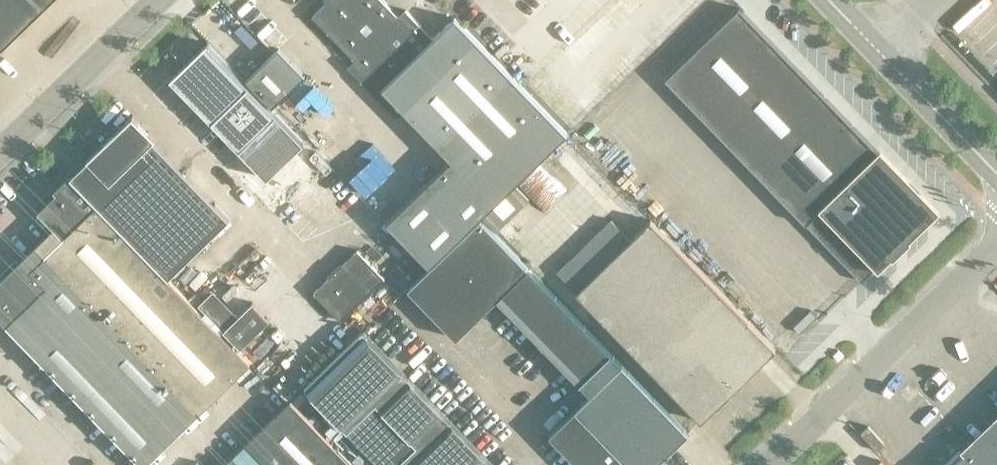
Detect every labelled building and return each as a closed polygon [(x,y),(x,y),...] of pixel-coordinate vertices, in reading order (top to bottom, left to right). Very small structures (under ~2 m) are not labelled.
[(51,0),(0,0),(0,49),(51,0)] [(492,205),(503,217),(515,206),(504,194),(567,133),(455,17),(433,38),(405,9),(398,16),(383,0),(328,0),(312,15),(368,73),(360,80),(376,95),(383,89),(451,159),(386,222),(429,266),(492,205)] [(764,179),(837,109),(739,8),(666,78),(764,179)] [(239,150),(277,114),(207,42),(170,78),(239,150)] [(272,106),(305,75),(278,48),(246,79),(272,106)] [(520,80),(527,74),(510,57),(504,63),(520,80)] [(584,108),(599,123),(616,108),(601,92),(584,108)] [(837,109),(764,179),(861,280),(935,210),(837,109)] [(215,203),(212,206),(151,143),(156,138),(133,114),(87,159),(89,162),(74,177),(72,175),(70,177),(168,278),(230,218),(215,203)] [(322,121),(306,137),(316,147),(332,131),(322,121)] [(282,149),(298,131),(292,126),(276,144),(282,149)] [(70,177),(69,175),(35,208),(54,227),(21,259),(0,280),(0,318),(7,325),(7,324),(143,464),(145,464),(198,414),(250,363),(168,278),(70,177)] [(651,217),(667,232),(679,218),(663,203),(651,217)] [(576,380),(608,349),(529,268),(481,218),(408,288),(456,338),(497,299),(576,380)] [(594,236),(738,384),(776,348),(651,219),(630,239),(611,219),(594,236)] [(738,384),(594,236),(557,272),(576,291),(701,421),(738,384)] [(313,292),(340,319),(384,277),(357,249),(313,292)] [(240,347),(269,319),(253,302),(238,315),(213,289),(198,303),(240,347)] [(380,464),(440,464),(468,438),(363,330),(305,387),(380,464)] [(399,332),(385,343),(399,359),(412,348),(399,332)] [(622,364),(549,434),(580,464),(655,464),(689,433),(622,364)] [(291,400),(234,456),(243,464),(354,464),(291,400)] [(960,449),(957,446),(938,464),(996,464),(996,413),(960,449)] [(877,450),(884,443),(868,425),(860,432),(877,450)] [(440,464),(493,464),(468,438),(440,464)] [(234,456),(224,464),(243,464),(234,456)]
